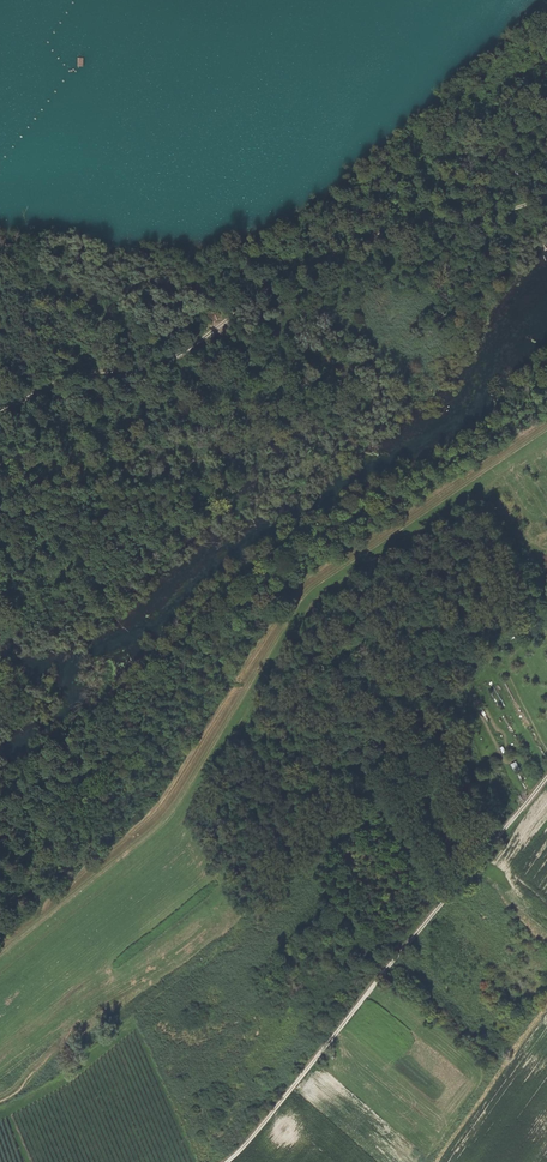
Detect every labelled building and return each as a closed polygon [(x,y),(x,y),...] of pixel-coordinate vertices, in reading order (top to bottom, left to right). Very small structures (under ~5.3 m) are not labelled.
[(517,761),(512,764),(515,771),(520,768),(517,761)]
